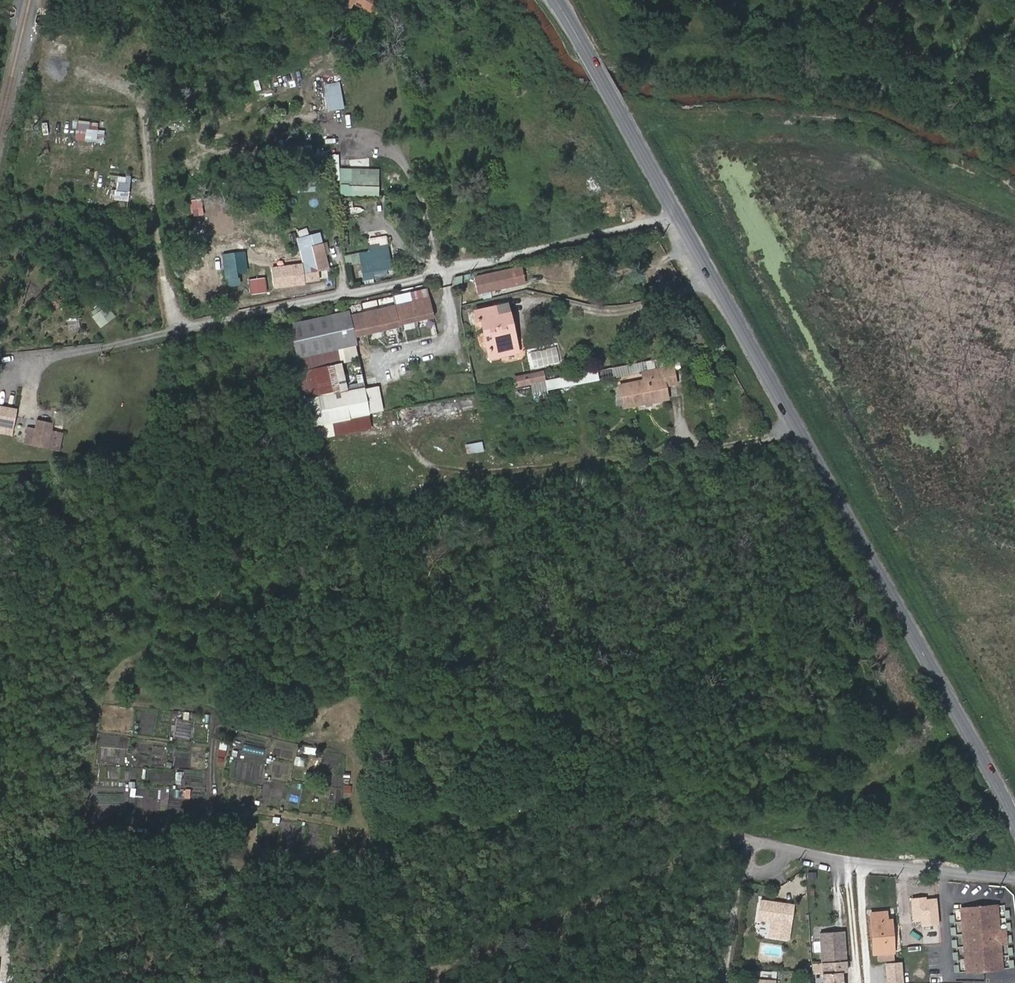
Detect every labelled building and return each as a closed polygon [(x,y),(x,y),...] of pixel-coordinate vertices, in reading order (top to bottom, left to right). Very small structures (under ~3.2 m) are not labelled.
[(382,7),(361,3),(357,0),(339,0),(336,3),(345,11),(380,17),(382,7)] [(326,82),(326,110),(342,110),(342,82),(326,82)] [(79,140),(87,141),(89,129),(82,128),(79,140)] [(350,159),(334,161),(338,186),(350,184),(349,179),(353,178),(350,159)] [(118,176),(116,189),(109,188),(108,199),(129,201),(131,177),(118,176)] [(306,272),(319,269),(313,244),(323,241),(321,233),(298,239),(303,262),(306,272)] [(323,241),(313,244),(319,269),(329,267),(323,241)] [(371,250),(361,252),(362,261),(365,278),(374,276),(373,269),(392,266),(389,248),(380,249),(380,243),(370,244),(371,250)] [(247,271),(245,252),(222,255),(225,286),(240,285),(239,272),(247,271)] [(271,257),(275,286),(306,281),(303,262),(284,264),(282,255),(271,257)] [(516,267),(487,273),(490,286),(518,279),(516,267)] [(249,279),(251,295),(268,292),(265,277),(249,279)] [(571,290),(568,298),(579,302),(582,293),(571,290)] [(431,297),(363,312),(368,333),(401,325),(401,324),(435,316),(431,297)] [(507,303),(477,309),(479,319),(484,318),(493,356),(517,351),(507,303)] [(350,310),(291,323),(298,357),(338,348),(357,344),(355,336),(351,315),(350,310)] [(363,312),(351,315),(355,336),(368,333),(363,312)] [(531,369),(561,362),(558,345),(527,353),(531,369)] [(338,348),(298,357),(308,400),(334,394),(328,366),(341,363),(338,348)] [(546,378),(547,386),(618,373),(619,375),(644,370),(673,364),(680,363),(679,353),(546,378)] [(621,383),(625,404),(668,396),(666,383),(676,381),(673,364),(644,370),(645,378),(621,383)] [(544,370),(526,374),(527,382),(546,378),(544,370)] [(526,374),(514,376),(515,384),(527,382),(526,374)] [(527,382),(515,384),(517,394),(534,391),(535,396),(548,393),(547,386),(546,378),(527,382)] [(334,394),(308,400),(313,425),(314,424),(369,412),(384,409),(379,384),(334,394)] [(0,408),(0,423),(14,426),(17,411),(0,408)] [(497,419),(497,408),(481,408),(481,420),(497,419)] [(369,412),(314,424),(317,439),(373,427),(369,412)] [(29,428),(26,444),(59,451),(62,434),(51,432),(52,425),(37,422),(36,429),(29,428)] [(467,454),(484,450),(482,440),(465,443),(467,454)] [(176,738),(191,739),(192,721),(178,720),(176,738)] [(224,762),(228,741),(220,739),(216,761),(224,762)] [(248,752),(247,758),(260,761),(261,754),(248,752)] [(304,766),(305,757),(296,755),(295,764),(304,766)] [(231,763),(229,781),(262,784),(264,765),(231,763)] [(293,778),(301,780),(303,773),(295,770),(293,778)] [(290,787),(275,784),(272,805),(300,810),(300,811),(311,813),(316,786),(291,782),(290,787)] [(329,802),(341,803),(342,789),(330,788),(329,802)] [(149,799),(150,791),(136,790),(135,797),(149,799)] [(927,897),(911,898),(913,922),(921,921),(921,926),(939,925),(937,899),(927,900),(927,897)] [(792,904),(760,899),(757,919),(771,921),(768,936),(788,939),(792,904)] [(997,906),(962,909),(967,971),(1002,968),(997,906)] [(878,953),(879,962),(895,960),(891,921),(887,921),(887,913),(871,914),(875,953),(878,953)] [(818,934),(820,963),(822,982),(844,982),(843,972),(848,971),(844,931),(818,934)] [(903,962),(885,963),(887,982),(904,982),(903,962)] [(1004,974),(1003,982),(1014,982),(1014,975),(1004,974)]
